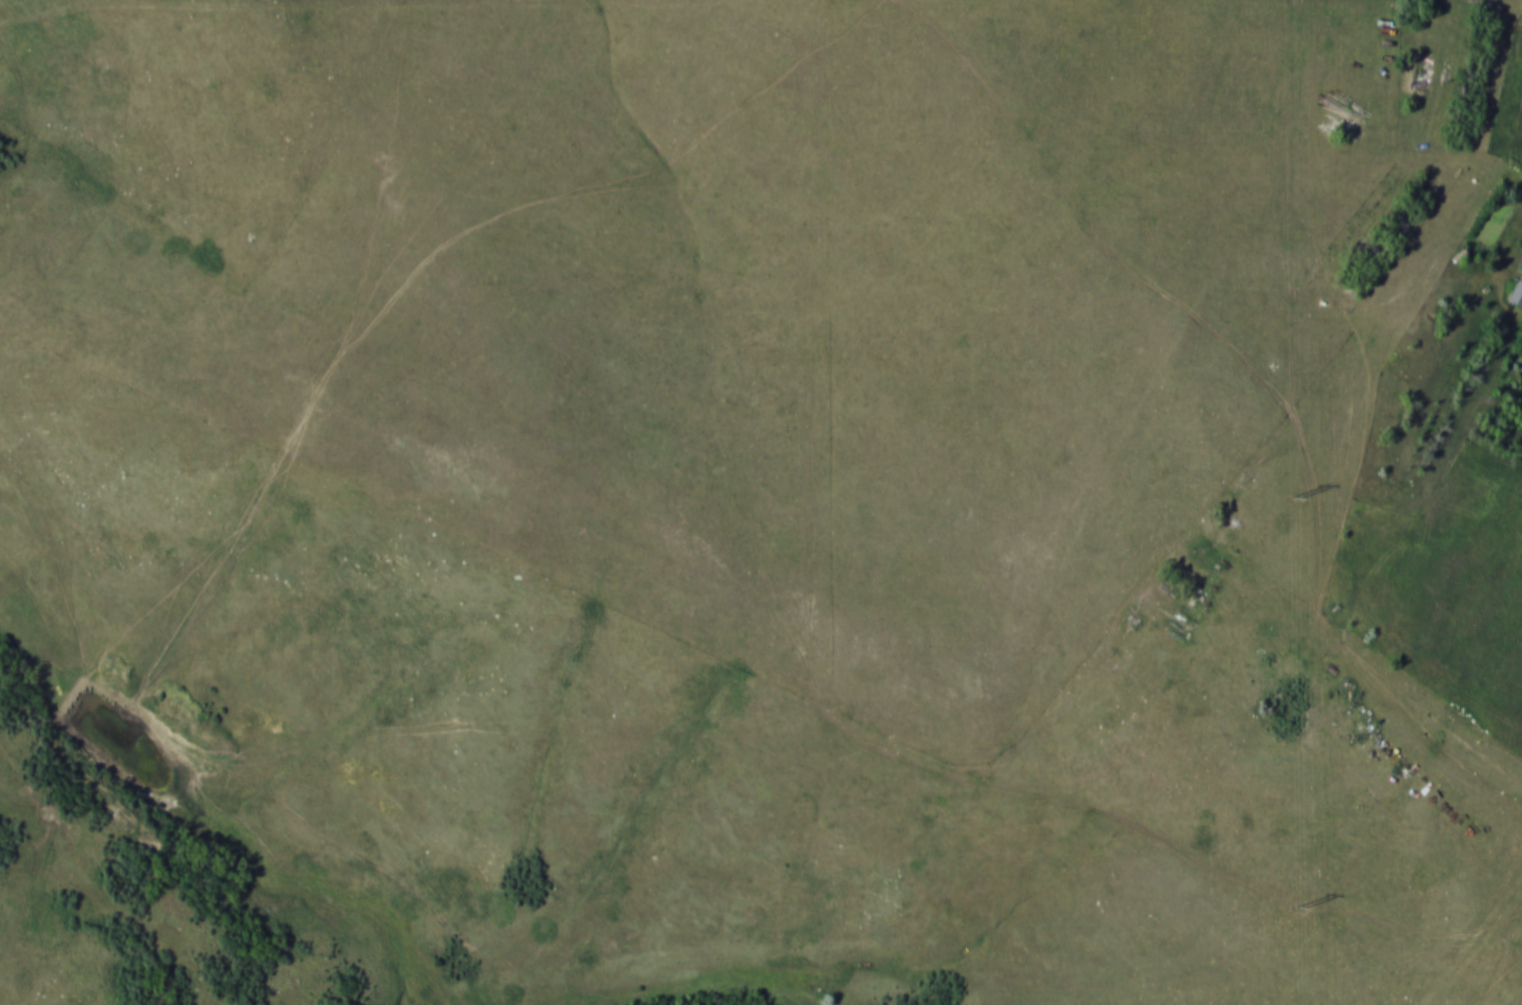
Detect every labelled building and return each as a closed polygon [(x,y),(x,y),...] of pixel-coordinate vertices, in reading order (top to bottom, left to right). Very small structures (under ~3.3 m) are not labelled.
[(1521,307),(1521,278),(1517,276),(1507,300),(1521,307)]
